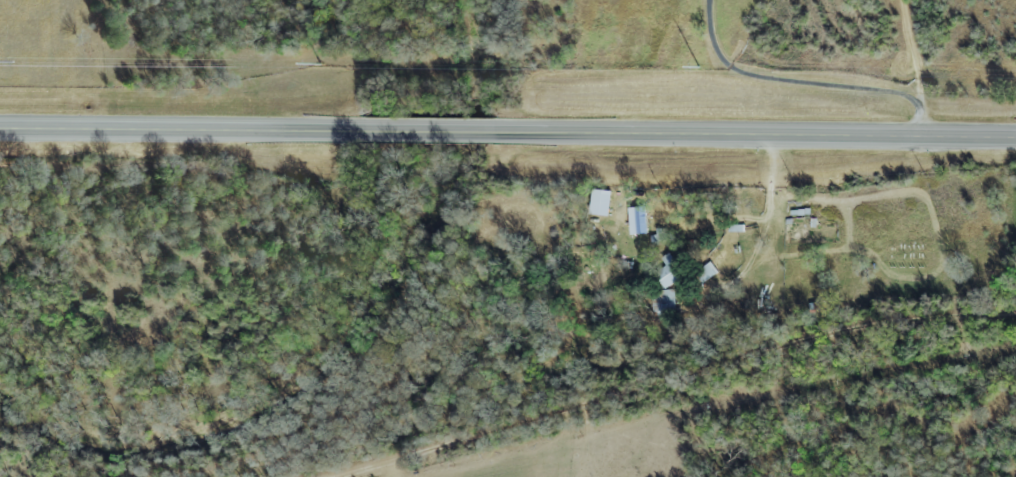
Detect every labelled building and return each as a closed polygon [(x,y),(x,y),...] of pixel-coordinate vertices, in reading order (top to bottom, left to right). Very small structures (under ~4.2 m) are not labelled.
[(627,207),(628,234),(645,233),(644,206),(627,207)] [(658,234),(649,235),(650,243),(669,239),(668,233),(658,234)] [(679,279),(668,253),(660,256),(664,267),(654,271),(661,287),(679,279)]
